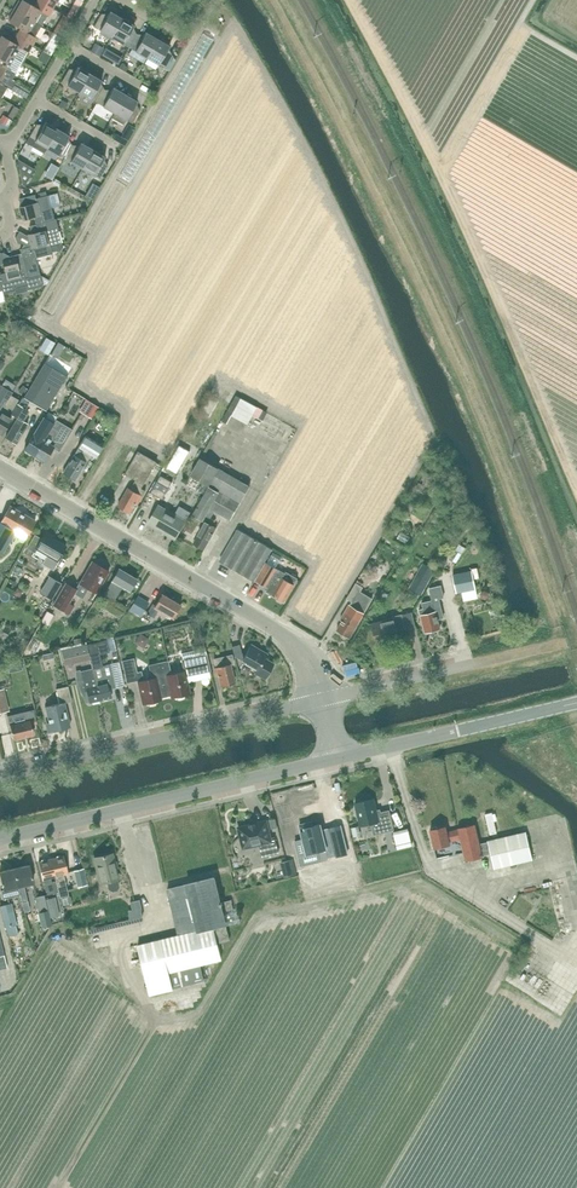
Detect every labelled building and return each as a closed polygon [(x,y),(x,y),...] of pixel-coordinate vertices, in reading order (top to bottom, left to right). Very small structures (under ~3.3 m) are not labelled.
[(13,10),(34,22),(41,26),(47,15),(49,16),(53,9),(39,1),(35,7),(23,0),(22,0),(21,2),(19,0),(13,10)] [(39,1),(53,9),(59,0),(40,0),(39,1)] [(34,22),(13,10),(8,20),(10,21),(9,22),(22,30),(19,37),(32,45),(35,40),(35,37),(41,26),(34,22)] [(111,37),(122,18),(110,11),(107,16),(101,13),(94,26),(100,30),(111,37)] [(129,47),(137,34),(131,30),(134,25),(122,18),(111,37),(123,44),(123,43),(129,47)] [(61,38),(62,38),(66,31),(57,26),(53,33),(61,38)] [(147,58),(158,39),(146,32),(143,37),(137,34),(129,47),(135,51),(147,58)] [(50,38),(43,51),(51,56),(58,43),(61,38),(53,33),(50,38)] [(19,37),(15,43),(1,36),(0,38),(0,37),(0,50),(14,58),(19,47),(28,52),(32,45),(19,37)] [(147,58),(159,64),(165,68),(172,56),(173,54),(167,51),(170,46),(158,39),(147,58)] [(90,52),(99,57),(104,49),(95,44),(90,52)] [(14,58),(0,50),(0,66),(1,67),(0,69),(0,74),(11,81),(16,73),(8,68),(14,58)] [(117,54),(113,61),(117,64),(121,57),(117,54)] [(172,56),(165,68),(169,70),(175,60),(172,56)] [(120,63),(117,67),(125,72),(128,67),(120,63)] [(79,93),(90,74),(78,67),(75,72),(69,69),(61,82),(68,86),(67,86),(79,93)] [(0,74),(0,98),(1,99),(11,81),(0,74)] [(99,86),(101,83),(102,81),(90,74),(79,93),(91,99),(97,103),(105,90),(99,86)] [(14,94),(20,96),(24,84),(18,82),(14,94)] [(115,113),(126,94),(114,87),(110,93),(105,90),(97,103),(103,106),(115,113)] [(138,101),(126,94),(115,113),(112,118),(124,125),(127,120),(133,123),(140,110),(135,107),(138,102),(138,101)] [(62,100),(59,105),(65,109),(68,104),(62,100)] [(16,114),(23,117),(29,107),(23,103),(16,114)] [(11,111),(8,115),(14,119),(17,114),(11,111)] [(0,120),(0,122),(5,125),(9,119),(3,115),(0,120)] [(37,124),(26,143),(44,153),(47,148),(58,129),(46,122),(43,128),(37,124)] [(65,158),(73,145),(67,142),(70,136),(58,129),(47,148),(59,155),(65,158)] [(116,133),(113,137),(124,144),(127,139),(116,133)] [(83,169),(94,150),(81,143),(78,148),(73,145),(65,158),(71,162),(83,169)] [(103,163),(105,160),(106,157),(94,150),(83,169),(94,176),(94,175),(101,179),(108,166),(103,163)] [(48,169),(44,175),(52,180),(53,179),(54,177),(56,174),(48,169)] [(29,177),(20,172),(22,185),(24,186),(29,177)] [(55,220),(52,208),(50,209),(47,196),(41,198),(36,199),(35,195),(20,199),(22,207),(20,208),(23,220),(34,217),(36,225),(38,225),(55,220)] [(55,220),(38,225),(36,225),(30,227),(32,234),(27,236),(20,231),(16,238),(16,240),(26,246),(27,248),(49,242),(51,247),(54,246),(55,252),(58,251),(58,250),(60,251),(63,246),(61,244),(58,232),(59,231),(56,219),(55,220)] [(70,242),(78,240),(75,228),(68,229),(70,242)] [(52,252),(55,252),(54,246),(51,247),(49,242),(27,248),(21,250),(22,254),(14,256),(19,272),(26,270),(29,279),(41,276),(36,259),(53,254),(52,252)] [(41,276),(29,279),(26,270),(19,272),(14,256),(10,257),(3,253),(1,254),(6,273),(0,275),(0,280),(3,291),(2,291),(3,293),(15,290),(15,289),(27,286),(27,289),(43,285),(41,276)] [(46,258),(48,262),(62,258),(60,253),(46,258)] [(46,338),(41,347),(49,352),(55,343),(46,338)] [(67,377),(56,370),(61,362),(50,355),(24,398),(30,402),(46,411),(67,377)] [(11,395),(13,392),(3,386),(0,391),(0,414),(5,405),(11,395)] [(23,386),(17,391),(22,395),(27,390),(23,386)] [(9,408),(12,410),(19,400),(11,395),(5,405),(0,414),(0,435),(2,436),(11,420),(5,416),(9,408)] [(25,410),(30,402),(24,398),(22,397),(17,405),(18,405),(12,415),(18,418),(6,438),(8,440),(8,441),(12,443),(14,443),(16,444),(25,429),(21,427),(24,422),(22,422),(28,411),(25,410)] [(260,423),(267,404),(250,397),(242,416),(260,423)] [(93,419),(100,407),(91,402),(84,413),(93,419)] [(270,406),(260,420),(280,436),(291,422),(270,406)] [(33,455),(34,455),(52,426),(54,423),(44,417),(24,449),(26,451),(26,452),(31,455),(33,455)] [(90,421),(86,430),(92,433),(96,423),(90,421)] [(52,426),(34,455),(36,457),(36,458),(41,461),(42,460),(44,462),(54,445),(61,449),(68,436),(52,426)] [(94,459),(102,446),(85,436),(63,473),(75,480),(90,456),(94,459)] [(180,445),(167,467),(177,473),(190,451),(180,445)] [(142,489),(157,462),(138,451),(125,474),(136,480),(130,490),(128,488),(118,506),(130,513),(135,505),(137,506),(145,491),(142,489)] [(215,522),(209,518),(213,511),(231,521),(250,487),(201,458),(191,475),(210,486),(193,516),(205,523),(193,544),(204,550),(216,529),(213,527),(215,522)] [(160,475),(151,493),(162,499),(172,482),(160,475)] [(408,502),(405,508),(409,511),(413,505),(408,502)] [(159,506),(149,523),(175,539),(185,521),(191,512),(180,506),(175,515),(159,506)] [(3,553),(14,533),(25,539),(28,533),(35,521),(26,515),(25,517),(9,507),(0,522),(0,552),(3,553)] [(199,521),(192,517),(185,529),(192,533),(199,521)] [(237,570),(255,539),(238,530),(220,560),(237,570)] [(35,535),(27,548),(34,551),(35,549),(46,556),(43,562),(53,568),(57,561),(65,547),(51,538),(52,536),(45,532),(41,539),(35,535)] [(253,580),(271,549),(255,539),(237,570),(253,580)] [(375,563),(371,560),(367,567),(371,570),(375,563)] [(109,571),(92,561),(75,590),(65,584),(53,605),(68,614),(73,607),(67,604),(73,593),(82,598),(87,588),(96,594),(109,571)] [(266,562),(256,579),(267,586),(277,569),(266,562)] [(423,562),(409,588),(422,595),(436,569),(423,562)] [(107,590),(112,593),(118,584),(130,591),(136,579),(118,569),(112,580),(113,581),(107,590)] [(294,585),(298,579),(286,572),(285,574),(279,570),(266,591),(277,598),(278,600),(281,602),(283,601),(284,602),(294,585)] [(457,593),(460,593),(477,589),(473,573),(472,570),(453,574),(457,593)] [(53,600),(57,593),(60,588),(47,580),(40,593),(53,600)] [(373,599),(363,593),(361,591),(363,587),(356,583),(347,598),(354,602),(352,606),(349,604),(340,619),(343,620),(337,630),(342,633),(343,636),(346,637),(348,637),(350,638),(373,599)] [(444,597),(442,593),(441,586),(429,588),(431,597),(432,600),(422,603),(424,609),(419,610),(425,632),(440,629),(438,619),(443,618),(439,598),(444,597)] [(17,588),(13,593),(19,597),(22,591),(17,588)] [(173,619),(181,605),(162,594),(155,606),(153,605),(147,614),(153,618),(158,610),(173,619)] [(101,608),(119,618),(126,606),(108,595),(101,608)] [(137,595),(129,610),(140,617),(149,602),(137,595)] [(49,620),(58,624),(63,612),(55,608),(49,620)] [(396,630),(405,629),(402,615),(393,617),(393,620),(372,625),(377,644),(398,639),(396,630)] [(140,633),(135,642),(140,645),(145,644),(149,638),(140,633)] [(87,646),(92,669),(100,701),(111,698),(109,690),(115,688),(109,665),(100,667),(97,655),(109,652),(107,641),(87,646)] [(72,659),(87,656),(85,642),(68,646),(61,648),(65,665),(73,663),(72,659)] [(256,670),(254,673),(265,679),(274,664),(264,658),(267,654),(251,644),(244,655),(242,653),(240,645),(232,647),(235,657),(243,661),(245,663),(245,664),(256,670)] [(54,658),(53,653),(42,655),(44,661),(54,658)] [(158,663),(166,697),(170,696),(171,698),(177,697),(178,698),(184,696),(185,695),(190,694),(185,677),(210,671),(206,654),(181,660),(184,672),(170,675),(167,661),(158,663)] [(232,683),(233,683),(234,683),(230,665),(233,664),(231,655),(214,659),(216,668),(214,668),(216,676),(218,675),(220,686),(226,685),(227,686),(232,684),(232,683)] [(166,697),(158,663),(149,665),(152,679),(143,681),(141,672),(136,673),(133,659),(122,662),(127,683),(137,681),(143,704),(148,703),(149,704),(155,703),(156,701),(161,700),(161,698),(166,697)] [(87,692),(90,703),(100,701),(92,669),(75,673),(75,685),(81,684),(84,693),(87,692)] [(47,733),(51,732),(70,728),(64,703),(71,702),(67,686),(56,689),(59,703),(45,707),(49,722),(45,723),(47,733)] [(9,711),(4,688),(0,689),(0,713),(9,711)] [(33,709),(7,715),(10,726),(13,740),(33,735),(31,725),(37,723),(35,716),(33,709)] [(374,799),(355,803),(360,826),(371,823),(374,834),(393,829),(389,811),(380,813),(380,812),(378,810),(377,811),(374,799)] [(508,818),(506,810),(496,813),(501,832),(515,828),(512,817),(508,818)] [(492,812),(485,814),(490,834),(497,832),(492,812)] [(275,819),(268,820),(270,829),(277,827),(275,819)] [(275,837),(271,838),(266,821),(238,828),(243,848),(259,844),(262,858),(279,854),(275,837)] [(303,839),(293,841),(300,866),(321,861),(319,850),(326,849),(328,857),(336,855),(337,856),(347,854),(340,825),(330,828),(330,831),(322,833),(320,824),(315,825),(313,825),(312,822),(300,825),(303,839)] [(488,842),(480,844),(475,824),(458,828),(458,829),(453,831),(455,841),(461,839),(465,861),(491,854),(494,869),(533,860),(526,832),(488,840),(488,842)] [(455,841),(453,831),(447,832),(446,826),(431,829),(435,848),(450,845),(450,842),(455,841)] [(409,828),(393,832),(395,839),(396,844),(397,849),(413,846),(409,828)] [(117,880),(118,880),(112,854),(94,858),(101,884),(105,883),(107,890),(109,891),(118,889),(119,887),(117,880)] [(64,875),(68,874),(64,856),(62,856),(60,856),(57,856),(56,858),(51,859),(58,892),(60,898),(69,895),(64,875)] [(54,892),(58,892),(51,859),(47,860),(46,859),(42,860),(41,862),(39,862),(43,880),(44,880),(47,895),(54,893),(54,892)] [(293,859),(281,862),(284,877),(297,874),(293,859)] [(24,886),(33,884),(29,865),(14,868),(21,895),(22,903),(28,902),(24,886)] [(14,868),(0,872),(0,874),(4,890),(1,891),(3,899),(21,895),(14,868)] [(84,868),(74,871),(78,887),(88,885),(84,868)] [(237,907),(233,909),(231,901),(221,903),(214,877),(168,889),(179,935),(138,945),(150,995),(205,981),(201,965),(223,960),(218,943),(231,941),(227,925),(241,922),(237,907)] [(46,895),(36,897),(43,926),(52,924),(49,910),(47,901),(46,895)] [(54,899),(47,901),(49,910),(56,909),(54,899)] [(130,901),(132,909),(134,918),(143,916),(139,899),(130,901)] [(550,899),(545,910),(556,915),(561,905),(550,899)] [(15,925),(17,925),(11,903),(0,906),(0,909),(5,928),(6,927),(8,936),(18,934),(15,925)] [(67,925),(79,922),(77,915),(65,918),(67,925)] [(17,926),(20,943),(31,940),(27,924),(17,926)] [(161,1025),(155,1026),(161,1043),(166,1041),(161,1025)]
